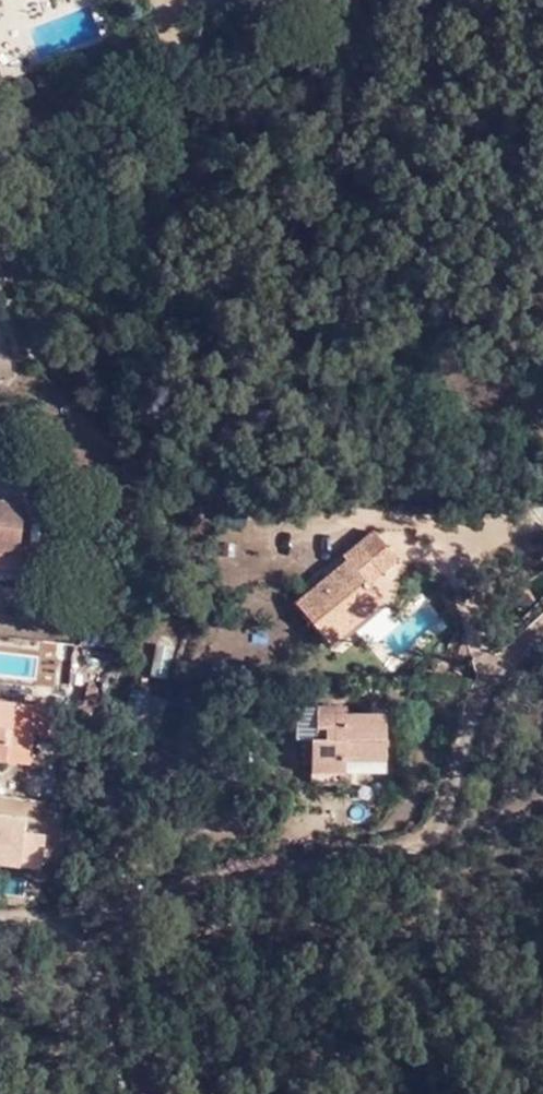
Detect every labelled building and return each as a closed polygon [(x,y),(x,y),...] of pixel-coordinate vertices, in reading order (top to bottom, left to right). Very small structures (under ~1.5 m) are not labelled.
[(15,542),(19,498),(0,496),(0,540),(15,542)] [(377,594),(364,577),(353,564),(366,555),(376,567),(392,554),(369,523),(338,547),(342,554),(290,593),(324,633),(377,594)] [(15,542),(0,540),(0,559),(13,561),(15,542)] [(364,577),(376,567),(366,555),(353,564),(364,577)] [(30,729),(7,726),(11,695),(0,694),(0,756),(27,758),(30,729)] [(34,697),(11,695),(7,726),(30,729),(34,697)] [(297,727),(306,729),(319,730),(320,719),(310,718),(310,696),(298,696),(297,727)] [(319,730),(306,729),(305,762),(339,763),(339,749),(381,749),(381,707),(342,706),(342,698),(310,696),(310,718),(320,719),(319,730)] [(379,763),(381,749),(339,749),(339,763),(379,763)]
